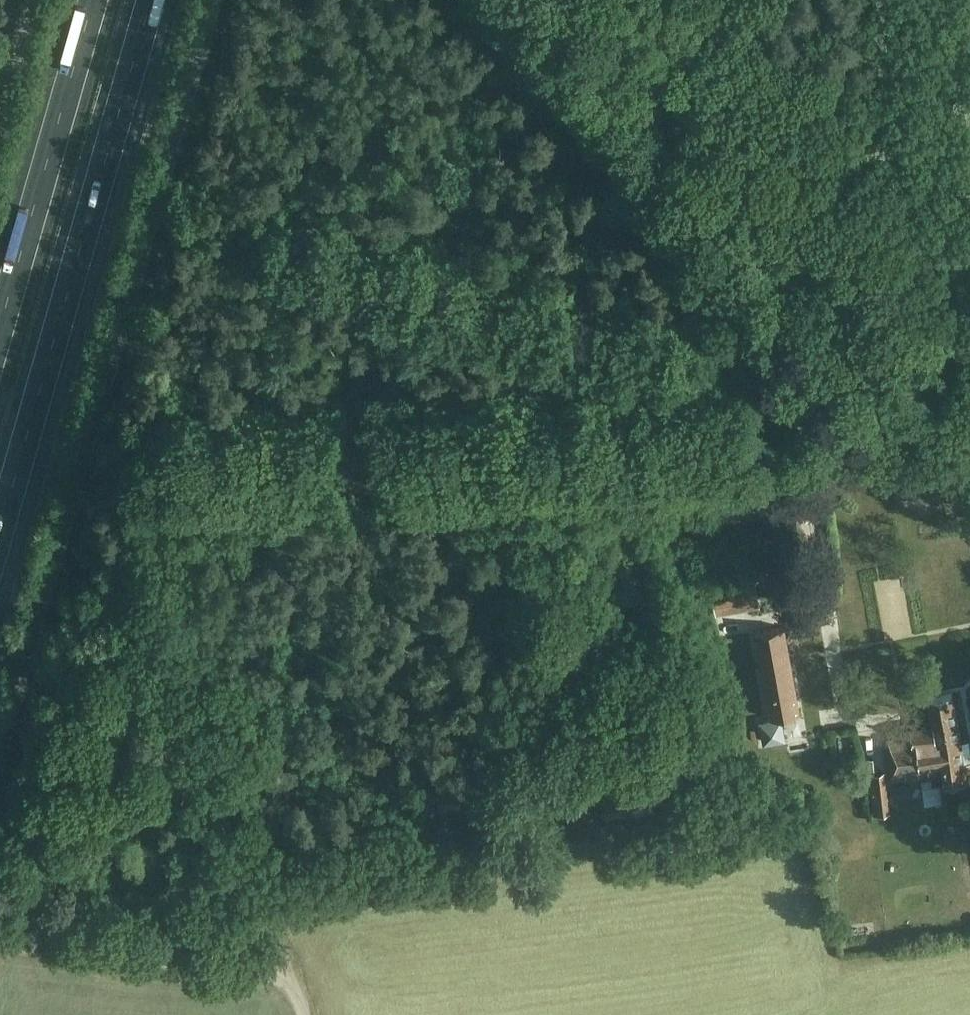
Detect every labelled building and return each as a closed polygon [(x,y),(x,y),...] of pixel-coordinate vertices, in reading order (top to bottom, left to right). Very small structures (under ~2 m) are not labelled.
[(753,581),(736,584),(741,608),(757,605),(753,581)] [(797,713),(782,627),(753,632),(768,718),(771,718),(772,721),(758,724),(762,742),(780,739),(777,720),(776,721),(776,717),(797,713)] [(928,698),(933,725),(937,743),(940,743),(943,764),(945,783),(943,783),(943,785),(969,781),(969,761),(964,761),(961,739),(952,693),(928,698)] [(911,736),(887,739),(892,779),(930,775),(929,767),(943,764),(940,743),(937,743),(933,725),(911,728),(911,736)] [(885,772),(871,774),(876,813),(890,812),(885,772)]
